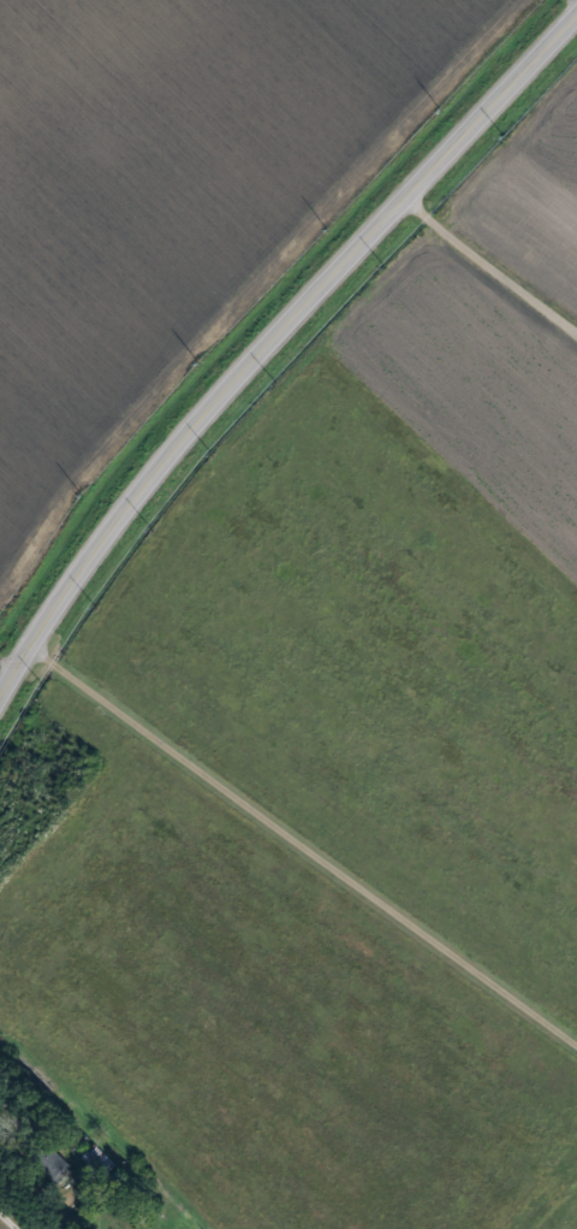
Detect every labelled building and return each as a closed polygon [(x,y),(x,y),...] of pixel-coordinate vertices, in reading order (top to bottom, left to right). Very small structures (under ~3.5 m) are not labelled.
[(59,1184),(74,1169),(59,1153),(43,1168),(59,1184)]
